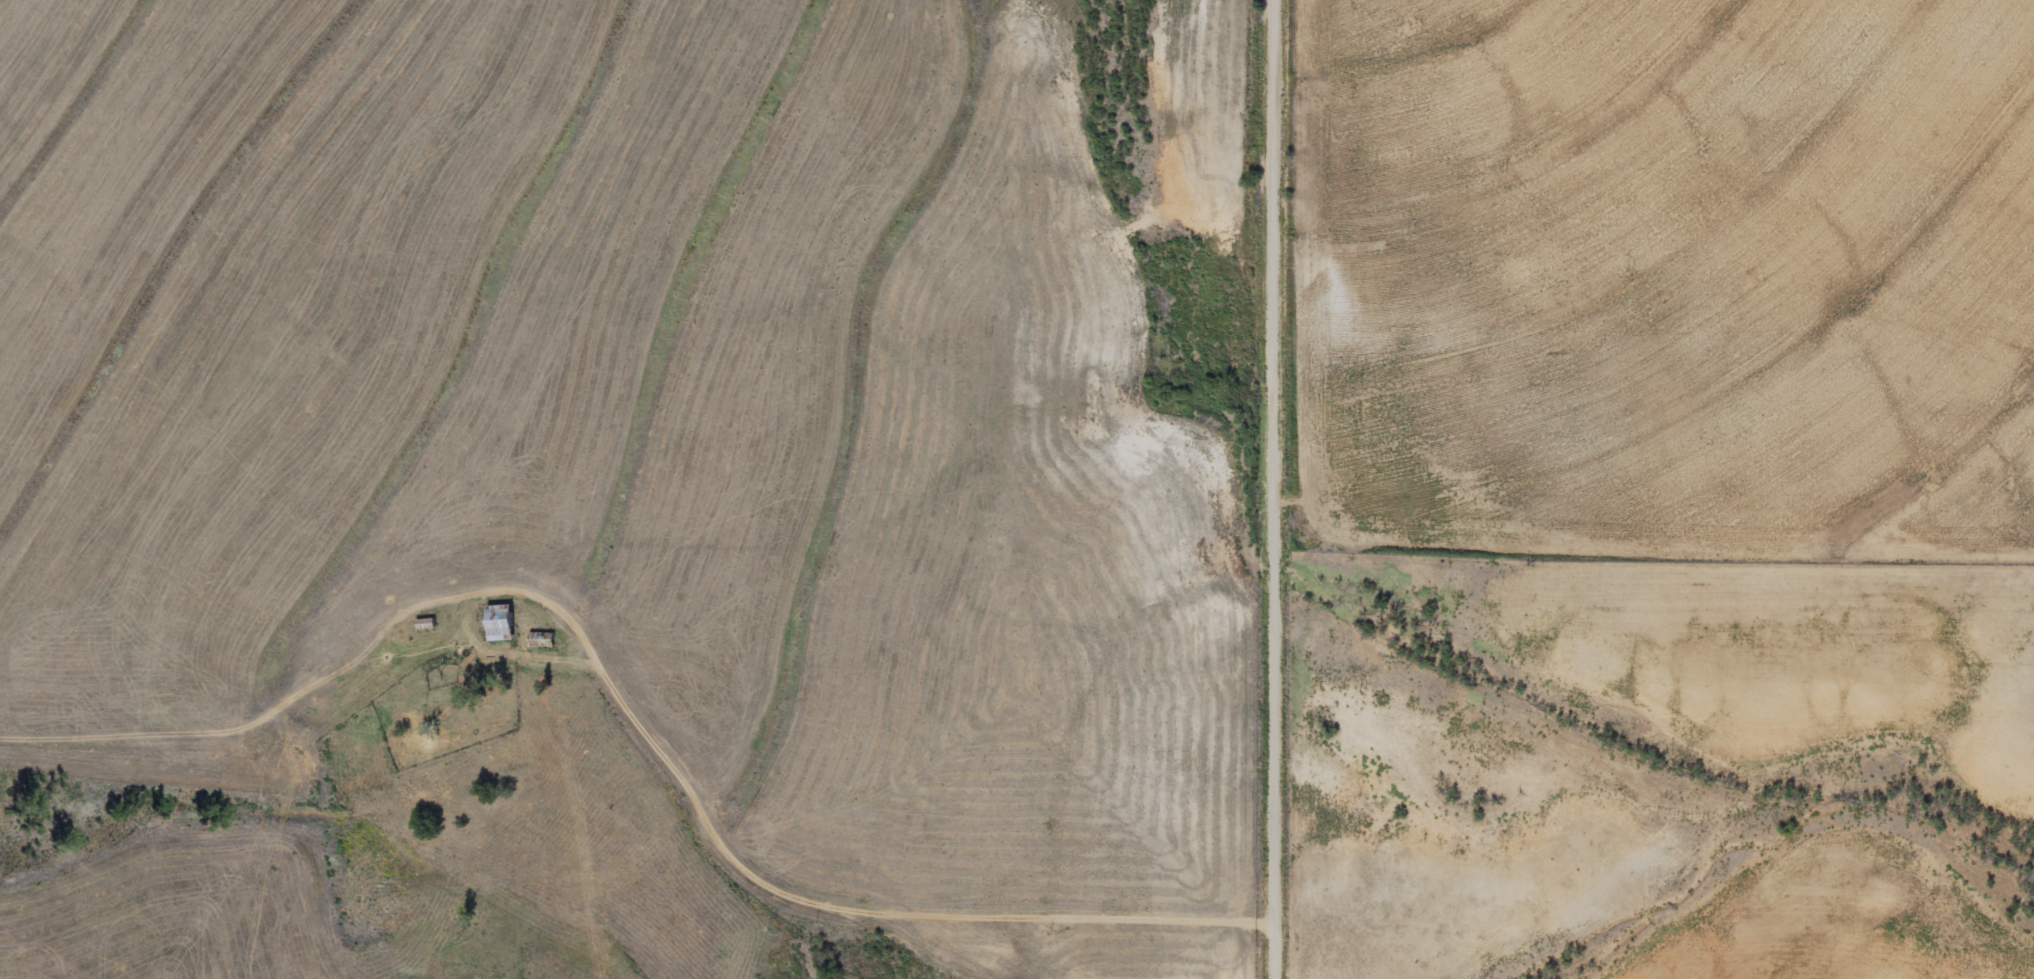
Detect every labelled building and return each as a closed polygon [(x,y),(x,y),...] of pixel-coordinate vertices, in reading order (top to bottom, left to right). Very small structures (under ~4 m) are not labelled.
[(492,642),(509,642),(509,616),(499,616),(499,608),(492,608),(492,642)]
